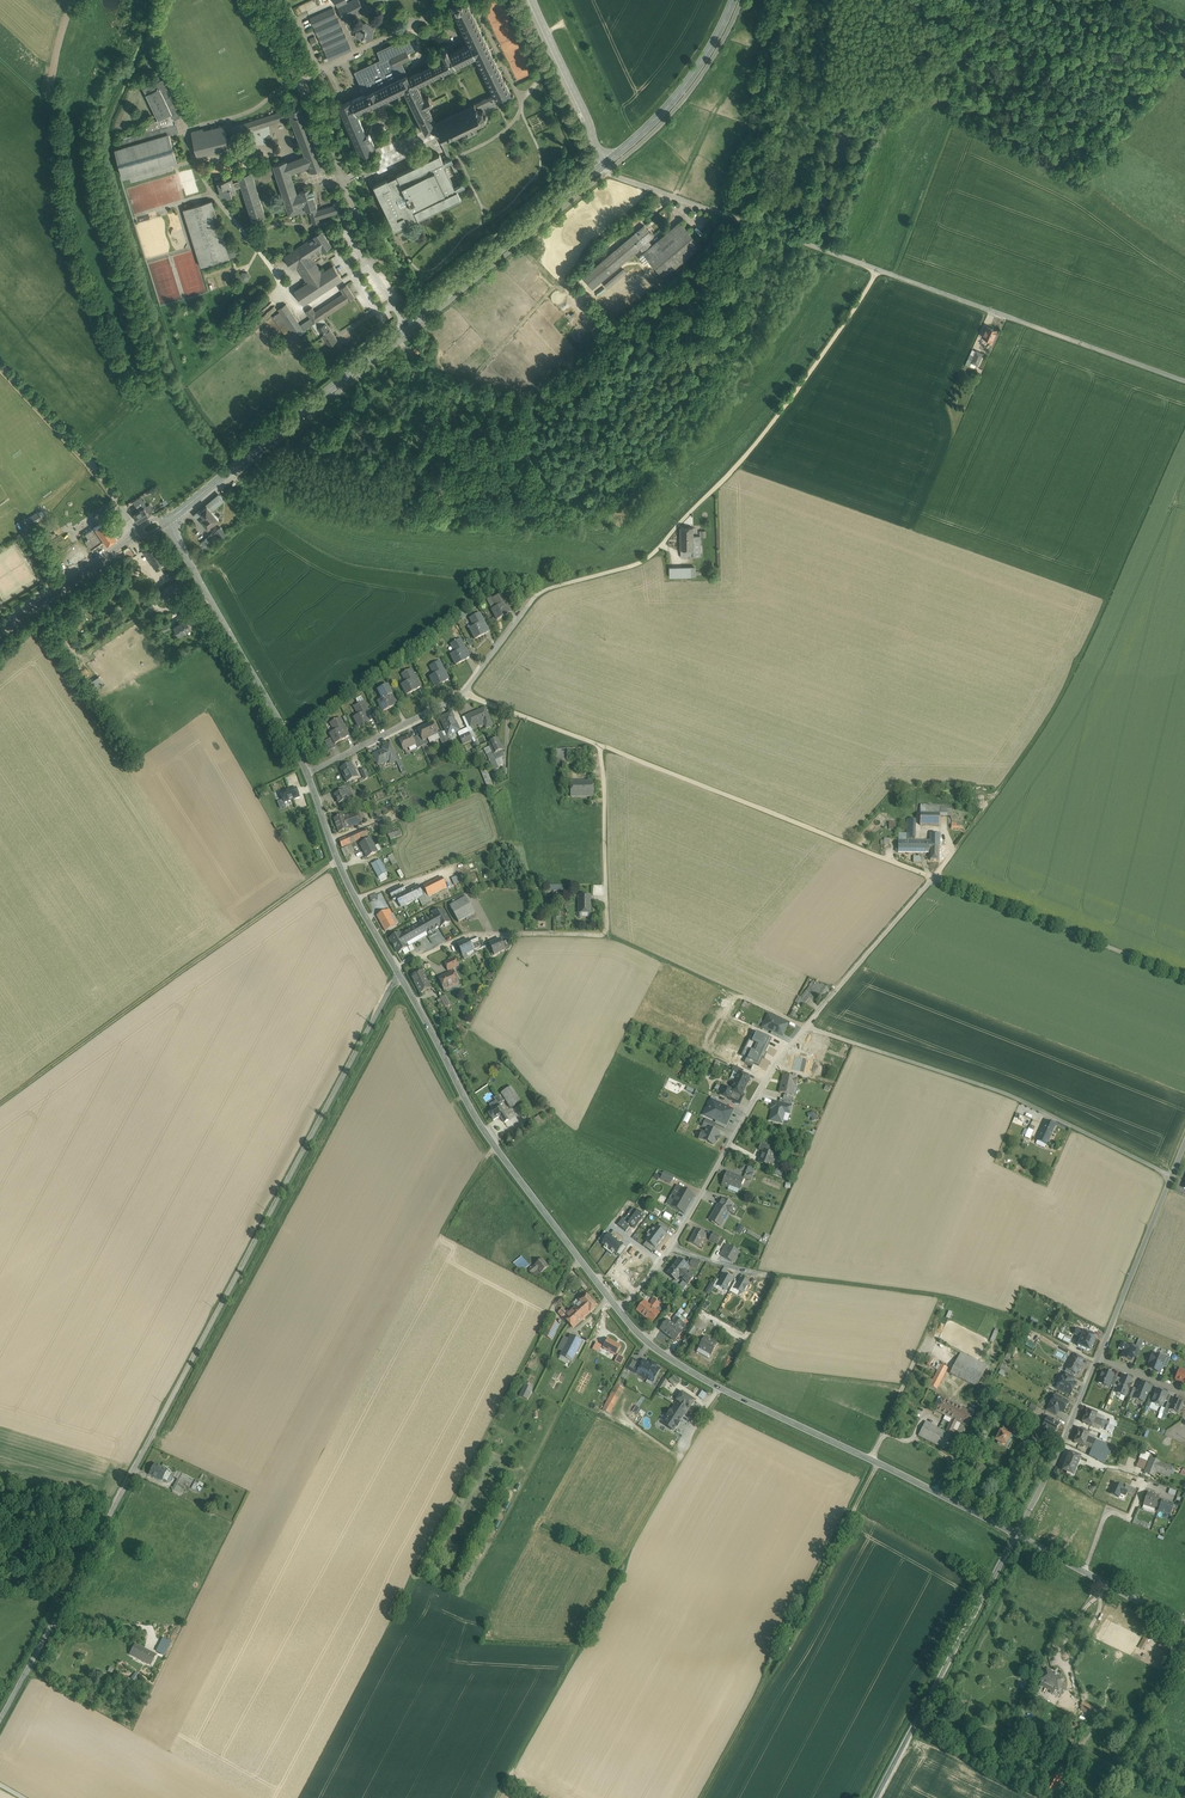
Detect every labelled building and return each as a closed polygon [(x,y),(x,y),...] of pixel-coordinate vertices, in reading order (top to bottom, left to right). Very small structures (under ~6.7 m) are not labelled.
[(348,2),(347,0),(334,0),(345,20),(364,10),(359,0),(351,0),(348,2)] [(411,58),(407,51),(415,47),(410,36),(382,50),(384,53),(380,54),(382,59),(356,72),(367,93),(351,100),(339,105),(361,155),(376,148),(371,137),(368,138),(357,113),(405,90),(426,132),(434,128),(437,127),(437,126),(483,103),(486,109),(513,95),(513,94),(512,95),(467,3),(466,4),(465,0),(463,0),(462,1),(462,0),(459,0),(451,4),(470,43),(449,53),(447,49),(446,49),(443,50),(442,52),(445,58),(408,76),(407,74),(401,62),(411,58)] [(333,7),(310,18),(329,60),(352,50),(333,7)] [(366,22),(357,26),(356,35),(364,41),(373,37),(374,27),(366,22)] [(156,46),(154,47),(153,46),(152,44),(149,46),(151,49),(150,49),(154,57),(160,54),(156,46)] [(483,103),(437,126),(437,127),(439,127),(444,138),(443,139),(444,139),(444,138),(445,137),(446,139),(447,139),(448,138),(449,137),(448,136),(449,135),(450,137),(451,137),(450,135),(454,133),(455,135),(456,134),(455,133),(459,131),(460,132),(460,130),(464,128),(467,135),(466,136),(467,136),(467,135),(472,133),(472,134),(473,134),(473,133),(477,131),(478,131),(478,130),(477,130),(476,128),(486,123),(489,114),(486,109),(483,103)] [(290,109),(226,129),(228,138),(231,136),(232,137),(235,136),(235,135),(291,117),(306,157),(287,164),(286,161),(274,164),(274,165),(251,172),(239,176),(240,179),(242,185),(253,220),(265,216),(253,179),(276,171),(288,209),(290,215),(302,211),(308,209),(316,207),(317,207),(311,187),(296,192),(290,173),(309,165),(312,171),(324,167),(306,119),(311,117),(309,112),(304,113),(301,107),(291,111),(290,109)] [(157,120),(143,126),(145,131),(124,137),(125,139),(120,141),(122,147),(116,149),(124,176),(132,173),(134,180),(170,169),(168,163),(177,160),(169,133),(177,131),(175,125),(174,125),(172,120),(174,119),(172,114),(172,113),(157,120)] [(230,147),(228,138),(226,129),(225,125),(204,130),(203,129),(191,131),(197,155),(203,154),(229,147),(230,147)] [(399,173),(397,174),(397,175),(396,176),(387,180),(387,179),(374,185),(395,229),(408,223),(408,222),(418,217),(418,218),(461,197),(457,189),(465,186),(444,139),(443,139),(444,138),(439,127),(437,127),(434,128),(449,158),(444,161),(440,153),(399,173)] [(232,177),(228,179),(227,177),(222,179),(222,181),(217,182),(221,196),(226,194),(226,195),(236,191),(235,187),(242,185),(240,179),(233,181),(232,177)] [(226,246),(212,200),(183,209),(201,266),(230,257),(235,255),(232,244),(226,246)] [(334,204),(317,210),(316,207),(308,209),(312,223),(321,220),(320,218),(337,213),(338,215),(346,212),(342,200),(334,203),(334,204)] [(643,251),(643,252),(664,276),(701,245),(680,220),(652,244),(643,251)] [(654,235),(644,224),(634,232),(644,244),(649,240),(654,235)] [(322,272),(312,257),(323,249),(324,250),(331,245),(321,231),(314,236),(315,237),(284,257),(293,269),(297,266),(308,282),(307,283),(307,282),(306,283),(295,291),(303,304),(312,298),(313,298),(314,297),(328,287),(329,288),(330,287),(329,287),(342,278),(334,265),(324,271),(323,271),(323,272),(322,272)] [(634,232),(583,276),(593,287),(640,247),(644,244),(634,232)] [(617,232),(603,244),(606,247),(619,235),(617,232)] [(644,244),(640,247),(643,251),(652,244),(649,240),(644,244)] [(247,272),(242,272),(240,276),(243,280),(247,280),(250,276),(247,272)] [(344,293),(315,312),(312,307),(306,310),(311,318),(300,325),(286,304),(278,308),(280,311),(293,331),(296,335),(303,330),(307,328),(313,324),(323,317),(349,300),(349,301),(355,297),(355,296),(346,284),(341,288),(344,293)] [(293,331),(280,311),(273,316),(286,336),(293,331)] [(326,322),(323,317),(313,324),(316,329),(318,328),(322,335),(323,336),(332,331),(326,322)] [(316,329),(313,324),(307,328),(316,341),(323,336),(322,335),(318,328),(316,329)] [(992,340),(996,329),(986,325),(982,336),(992,340)] [(332,331),(323,336),(329,345),(338,340),(332,331)] [(418,344),(414,348),(418,352),(422,349),(418,344)] [(983,353),(976,350),(971,361),(978,364),(983,353)] [(220,495),(201,511),(200,510),(195,514),(200,520),(202,518),(208,527),(219,518),(211,510),(224,500),(220,495)] [(133,501),(126,505),(130,513),(137,509),(133,501)] [(134,514),(134,515),(138,522),(149,515),(148,513),(144,507),(141,502),(135,505),(139,511),(134,514)] [(42,518),(38,512),(26,519),(30,526),(42,518)] [(100,513),(94,517),(99,524),(85,534),(88,538),(85,541),(91,549),(101,542),(103,545),(106,543),(116,536),(115,535),(120,533),(112,522),(108,525),(100,513)] [(227,534),(220,527),(216,530),(223,538),(227,534)] [(693,536),(693,527),(680,527),(680,549),(693,549),(693,536)] [(212,533),(205,538),(210,544),(217,539),(212,533)] [(700,535),(693,536),(693,549),(680,549),(681,550),(681,556),(701,556),(700,535)] [(174,566),(157,541),(144,550),(161,575),(168,570),(174,566)] [(188,586),(174,566),(168,570),(175,580),(161,590),(167,600),(188,586)] [(669,567),(670,577),(691,576),(691,566),(669,567)] [(502,594),(492,599),(497,608),(492,610),(497,620),(508,615),(508,614),(504,607),(508,605),(502,594)] [(480,614),(470,619),(474,627),(470,630),(475,640),(486,634),(485,633),(489,632),(480,614)] [(187,619),(175,626),(180,634),(192,627),(187,619)] [(461,640),(451,644),(455,653),(451,655),(456,665),(467,660),(466,659),(463,652),(466,651),(461,640)] [(440,662),(430,666),(434,675),(430,677),(435,687),(446,682),(445,681),(442,674),(445,673),(440,662)] [(411,669),(402,674),(406,683),(402,685),(407,695),(418,690),(417,689),(414,682),(417,680),(411,669)] [(98,677),(93,681),(97,687),(103,683),(98,677)] [(388,686),(378,691),(383,699),(378,702),(383,712),(394,706),(393,706),(390,699),(393,697),(388,686)] [(361,697),(356,700),(357,701),(357,702),(358,703),(359,705),(354,707),(359,716),(354,718),(359,728),(370,722),(369,722),(366,715),(370,713),(364,702),(361,697)] [(485,708),(472,714),(475,719),(468,722),(471,727),(483,722),(486,729),(493,726),(485,708)] [(459,731),(451,713),(446,715),(446,716),(440,719),(448,736),(459,731)] [(472,713),(466,716),(468,722),(475,719),(472,714),(472,713)] [(466,716),(462,718),(469,733),(473,731),(471,727),(468,722),(466,716)] [(340,718),(330,723),(335,732),(330,734),(335,744),(346,739),(346,738),(342,731),(346,729),(340,718)] [(433,723),(418,730),(420,735),(423,741),(438,734),(433,723)] [(442,732),(438,734),(442,744),(446,742),(442,732)] [(469,733),(459,737),(463,744),(473,740),(469,733)] [(410,735),(407,737),(406,738),(400,741),(404,750),(415,744),(413,739),(411,736),(410,735)] [(423,741),(420,735),(417,737),(422,747),(425,745),(423,741)] [(422,747),(417,737),(413,739),(415,744),(417,749),(422,747)] [(503,750),(498,739),(489,743),(493,751),(494,754),(497,759),(497,760),(504,756),(502,751),(503,750)] [(384,751),(374,756),(378,766),(390,761),(391,763),(395,761),(396,761),(389,746),(383,749),(384,751)] [(593,749),(561,749),(561,750),(561,761),(561,764),(567,764),(593,763),(593,749)] [(493,751),(487,754),(489,761),(490,761),(494,770),(499,768),(495,760),(497,759),(494,754),(493,751)] [(350,763),(340,768),(347,783),(357,778),(350,763)] [(364,769),(360,771),(364,780),(369,778),(364,769)] [(487,770),(481,772),(487,786),(492,784),(487,770)] [(593,782),(571,782),(571,797),(593,797),(593,782)] [(296,788),(281,794),(284,800),(285,803),(300,798),(296,788)] [(347,790),(344,791),(340,793),(335,795),(339,804),(348,800),(348,802),(354,799),(349,789),(346,790),(347,790)] [(285,803),(284,800),(278,802),(280,809),(286,807),(285,803)] [(376,812),(370,814),(372,819),(394,810),(392,804),(385,807),(386,808),(376,812)] [(939,805),(920,805),(920,825),(939,826),(939,817),(939,809),(939,805)] [(358,813),(345,817),(345,816),(334,819),(338,833),(349,829),(349,828),(362,824),(361,822),(358,813)] [(915,821),(907,821),(907,837),(915,837),(915,821)] [(365,829),(339,840),(343,848),(368,836),(365,829)] [(939,834),(930,834),(930,841),(930,847),(939,847),(939,834)] [(370,839),(360,844),(367,858),(377,852),(370,839)] [(930,841),(898,841),(898,852),(930,853),(930,847),(930,841)] [(347,847),(342,849),(346,857),(350,855),(347,847)] [(939,847),(930,847),(930,853),(930,861),(939,861),(939,847)] [(393,855),(388,857),(393,866),(397,864),(393,855)] [(380,861),(372,865),(378,877),(387,873),(380,861)] [(465,874),(453,879),(454,883),(467,878),(465,874)] [(442,878),(423,887),(424,889),(428,897),(447,888),(442,878)] [(396,896),(405,892),(402,886),(389,892),(394,901),(397,899),(396,896)] [(405,892),(396,896),(401,907),(418,899),(422,897),(423,897),(420,891),(417,886),(405,892)] [(428,897),(424,889),(420,891),(423,897),(422,897),(426,905),(431,902),(428,897)] [(590,896),(578,896),(579,914),(591,914),(590,896)] [(475,914),(466,898),(450,907),(459,923),(475,914)] [(389,910),(377,916),(379,921),(381,920),(387,931),(396,926),(391,917),(393,916),(389,910)] [(443,910),(433,916),(420,924),(421,925),(426,934),(440,927),(440,928),(444,925),(445,927),(449,925),(448,923),(450,922),(443,910)] [(421,925),(401,936),(400,934),(390,939),(398,953),(408,947),(407,945),(426,934),(421,925)] [(479,939),(470,943),(473,951),(475,955),(479,954),(477,951),(484,949),(479,939)] [(469,940),(458,945),(462,956),(473,951),(470,943),(469,940)] [(500,940),(489,945),(494,956),(505,951),(503,945),(500,940)] [(509,940),(505,942),(506,944),(503,945),(505,951),(506,952),(509,950),(511,946),(509,940)] [(455,959),(445,963),(448,971),(458,966),(455,959)] [(426,969),(421,960),(416,963),(421,972),(422,971),(426,969)] [(421,972),(411,977),(420,994),(431,988),(422,971),(421,972)] [(453,972),(439,978),(445,990),(459,984),(453,972)] [(815,982),(806,992),(807,993),(811,997),(813,999),(818,994),(821,997),(827,990),(821,985),(819,987),(815,982)] [(807,993),(801,999),(806,1003),(811,997),(807,993)] [(445,996),(441,998),(445,1007),(446,1008),(450,1005),(445,996)] [(788,1024),(768,1016),(763,1027),(772,1031),(782,1035),(783,1036),(788,1024)] [(765,1053),(772,1039),(759,1033),(758,1034),(753,1032),(749,1040),(748,1040),(740,1057),(746,1060),(743,1067),(751,1070),(754,1064),(758,1066),(762,1058),(764,1059),(767,1054),(765,1053)] [(823,1039),(808,1035),(805,1045),(803,1044),(801,1051),(803,1051),(803,1053),(808,1054),(809,1053),(815,1055),(816,1050),(813,1050),(814,1047),(820,1049),(821,1048),(825,1049),(827,1042),(823,1041),(823,1039)] [(796,1067),(786,1064),(785,1070),(794,1073),(796,1067)] [(743,1071),(733,1067),(731,1070),(738,1074),(739,1073),(741,1075),(743,1071)] [(741,1075),(739,1073),(738,1074),(734,1082),(745,1087),(749,1078),(741,1075)] [(798,1079),(784,1076),(780,1093),(790,1095),(793,1085),(796,1086),(798,1079)] [(745,1087),(734,1082),(731,1090),(724,1087),(720,1095),(734,1102),(737,1094),(741,1096),(745,1087)] [(511,1087),(501,1094),(505,1100),(511,1109),(521,1102),(511,1087)] [(741,1096),(737,1094),(734,1102),(739,1104),(743,1097),(741,1096)] [(716,1121),(724,1125),(726,1122),(729,1116),(730,1116),(733,1111),(717,1104),(712,1101),(707,1113),(712,1115),(710,1118),(716,1121)] [(773,1108),(770,1121),(782,1124),(785,1112),(790,1114),(791,1107),(790,1106),(779,1104),(773,1102),(772,1108),(773,1108)] [(498,1105),(488,1112),(489,1114),(488,1115),(490,1116),(493,1121),(500,1116),(504,1123),(509,1120),(498,1105)] [(808,1113),(812,1122),(817,1120),(814,1111),(808,1113)] [(688,1113),(684,1122),(688,1123),(692,1115),(688,1113)] [(1016,1113),(1014,1122),(1024,1125),(1025,1123),(1030,1125),(1032,1118),(1016,1113)] [(715,1124),(706,1120),(703,1127),(707,1129),(707,1128),(713,1131),(716,1125),(715,1124)] [(1046,1122),(1037,1141),(1046,1145),(1055,1126),(1046,1122)] [(1029,1125),(1028,1129),(1024,1128),(1022,1135),(1031,1139),(1035,1127),(1029,1125)] [(713,1131),(707,1128),(707,1129),(704,1134),(702,1133),(700,1139),(714,1146),(716,1142),(717,1142),(718,1138),(720,1134),(713,1131)] [(771,1148),(761,1144),(759,1150),(763,1152),(759,1163),(769,1167),(771,1164),(771,1165),(773,1160),(772,1160),(774,1155),(769,1154),(771,1148)] [(791,1174),(780,1170),(778,1174),(790,1178),(791,1174)] [(664,1171),(660,1179),(671,1184),(674,1176),(664,1171)] [(755,1174),(748,1171),(745,1178),(752,1181),(755,1174)] [(745,1179),(729,1173),(724,1184),(731,1187),(732,1185),(741,1189),(745,1179)] [(695,1196),(677,1185),(667,1204),(684,1214),(695,1196)] [(733,1205),(723,1199),(719,1206),(718,1205),(716,1208),(717,1208),(728,1214),(729,1212),(735,1216),(737,1212),(731,1209),(733,1205)] [(716,1208),(709,1220),(721,1227),(728,1214),(717,1208),(716,1208)] [(623,1219),(618,1225),(626,1231),(629,1226),(634,1230),(644,1217),(634,1209),(625,1220),(623,1219)] [(657,1228),(665,1234),(668,1230),(660,1224),(657,1228)] [(736,1232),(742,1234),(745,1226),(739,1224),(736,1232)] [(651,1234),(660,1241),(666,1234),(665,1234),(657,1228),(656,1227),(651,1234)] [(697,1229),(689,1243),(698,1248),(706,1234),(697,1229)] [(598,1239),(603,1243),(609,1235),(604,1231),(598,1239)] [(748,1231),(746,1234),(766,1245),(771,1236),(766,1234),(763,1239),(748,1231)] [(722,1238),(713,1233),(709,1240),(717,1245),(722,1238)] [(655,1248),(660,1241),(651,1234),(646,1241),(647,1242),(655,1248)] [(609,1249),(616,1240),(609,1235),(603,1243),(602,1244),(609,1249)] [(624,1245),(616,1240),(609,1249),(617,1255),(617,1254),(623,1246),(624,1245)] [(651,1252),(655,1248),(647,1242),(643,1246),(651,1252)] [(726,1244),(720,1255),(733,1263),(740,1252),(726,1244)] [(623,1246),(617,1254),(620,1256),(626,1248),(623,1246)] [(522,1257),(513,1263),(519,1268),(523,1271),(524,1270),(529,1266),(522,1257)] [(542,1259),(535,1265),(528,1270),(532,1275),(532,1274),(536,1277),(541,1273),(549,1267),(542,1259)] [(688,1266),(679,1259),(674,1266),(691,1281),(694,1277),(688,1272),(687,1273),(684,1270),(686,1269),(687,1269),(689,1267),(688,1266)] [(700,1262),(693,1259),(690,1265),(697,1269),(700,1262)] [(691,1281),(674,1266),(668,1274),(676,1281),(680,1276),(683,1279),(682,1279),(688,1284),(691,1281)] [(717,1286),(726,1291),(733,1279),(724,1275),(717,1286)] [(735,1290),(743,1294),(748,1283),(741,1279),(735,1290)] [(684,1289),(674,1281),(671,1284),(682,1292),(684,1289)] [(597,1306),(587,1295),(580,1301),(590,1312),(597,1306)] [(580,1302),(564,1318),(574,1328),(590,1312),(580,1301),(580,1302)] [(645,1302),(638,1311),(646,1318),(653,1309),(650,1307),(648,1305),(648,1304),(645,1302)] [(659,1309),(661,1305),(658,1303),(653,1309),(655,1311),(657,1308),(659,1309)] [(655,1311),(653,1309),(646,1318),(653,1323),(660,1314),(658,1312),(657,1313),(655,1311)] [(668,1320),(660,1329),(667,1335),(674,1327),(672,1325),(669,1323),(670,1321),(668,1320)] [(683,1323),(679,1320),(674,1327),(676,1328),(679,1325),(680,1326),(683,1323)] [(552,1321),(547,1330),(554,1334),(558,1325),(552,1321)] [(676,1328),(674,1327),(667,1335),(675,1341),(682,1331),(680,1329),(679,1330),(676,1328)] [(695,1329),(690,1339),(697,1343),(703,1333),(695,1329)] [(1095,1336),(1084,1332),(1081,1337),(1078,1346),(1089,1351),(1095,1336)] [(566,1333),(555,1354),(560,1356),(571,1335),(566,1333)] [(571,1335),(560,1356),(572,1362),(583,1341),(571,1335)] [(705,1337),(698,1349),(699,1349),(699,1348),(711,1355),(710,1357),(711,1358),(718,1344),(717,1345),(705,1338),(705,1337)] [(608,1339),(603,1349),(616,1356),(621,1346),(608,1339)] [(1024,1346),(1033,1350),(1035,1344),(1027,1340),(1024,1346)] [(602,1346),(596,1343),(593,1350),(598,1353),(602,1346)] [(1136,1348),(1127,1344),(1121,1358),(1131,1361),(1132,1357),(1133,1357),(1135,1353),(1134,1352),(1136,1348)] [(1140,1349),(1136,1348),(1134,1352),(1135,1353),(1133,1357),(1132,1357),(1137,1359),(1140,1349)] [(987,1367),(960,1353),(956,1361),(983,1375),(987,1367)] [(1084,1359),(1075,1354),(1072,1360),(1080,1364),(1084,1359)] [(618,1355),(615,1362),(621,1365),(625,1358),(618,1355)] [(1161,1358),(1153,1355),(1152,1355),(1149,1363),(1150,1363),(1148,1368),(1159,1373),(1162,1366),(1164,1359),(1161,1358)] [(1170,1358),(1162,1355),(1161,1358),(1164,1359),(1162,1366),(1166,1368),(1170,1358)] [(632,1359),(627,1368),(637,1374),(638,1374),(653,1382),(660,1369),(644,1361),(642,1364),(632,1359)] [(1072,1360),(1071,1360),(1066,1369),(1073,1372),(1075,1374),(1081,1365),(1080,1364),(1072,1360)] [(983,1375),(956,1361),(950,1374),(976,1388),(983,1375)] [(941,1365),(930,1386),(936,1389),(947,1368),(941,1365)] [(1180,1370),(1175,1380),(1184,1383),(1184,1372),(1180,1370)] [(1113,1375),(1103,1371),(1099,1381),(1104,1383),(1103,1385),(1108,1387),(1109,1385),(1113,1376),(1113,1375)] [(1071,1376),(1065,1372),(1063,1376),(1072,1382),(1074,1378),(1074,1377),(1071,1376)] [(676,1374),(669,1380),(673,1384),(680,1379),(676,1374)] [(1063,1376),(1061,1379),(1059,1380),(1057,1382),(1058,1385),(1056,1388),(1070,1395),(1076,1384),(1072,1382),(1063,1376)] [(668,1381),(664,1378),(658,1388),(662,1390),(668,1381)] [(1126,1380),(1122,1378),(1121,1379),(1117,1388),(1116,1393),(1121,1395),(1121,1393),(1126,1395),(1128,1390),(1129,1390),(1131,1385),(1130,1384),(1132,1380),(1127,1378),(1126,1380)] [(527,1382),(521,1396),(527,1399),(533,1387),(529,1386),(530,1384),(527,1382)] [(1150,1387),(1140,1383),(1137,1390),(1133,1399),(1134,1399),(1143,1403),(1150,1387)] [(616,1385),(603,1410),(609,1414),(610,1414),(624,1389),(616,1385)] [(1167,1394),(1156,1390),(1153,1398),(1151,1403),(1155,1405),(1156,1407),(1158,1408),(1160,1407),(1162,1408),(1165,1401),(1167,1394)] [(686,1414),(689,1409),(690,1409),(695,1401),(682,1393),(677,1401),(674,1406),(686,1414)] [(1068,1403),(1055,1395),(1053,1398),(1052,1397),(1049,1401),(1051,1402),(1049,1405),(1059,1410),(1063,1412),(1068,1403)] [(973,1415),(942,1399),(936,1411),(952,1419),(957,1421),(967,1426),(973,1415)] [(1183,1403),(1173,1399),(1171,1405),(1169,1410),(1170,1410),(1178,1413),(1183,1403)] [(1059,1410),(1049,1405),(1046,1411),(1055,1416),(1059,1410)] [(685,1413),(675,1407),(672,1411),(671,1410),(667,1416),(668,1417),(663,1424),(673,1431),(676,1427),(677,1427),(678,1426),(677,1426),(679,1423),(679,1424),(680,1423),(679,1423),(685,1413)] [(1096,1414),(1087,1410),(1082,1422),(1091,1426),(1092,1423),(1095,1417),(1096,1414)] [(1049,1418),(1044,1415),(1039,1424),(1041,1425),(1043,1426),(1042,1428),(1049,1433),(1053,1435),(1055,1431),(1057,1432),(1058,1429),(1057,1428),(1060,1424),(1053,1419),(1052,1419),(1050,1417),(1049,1418)] [(1103,1421),(1095,1417),(1092,1423),(1100,1427),(1103,1421)] [(952,1419),(946,1432),(951,1434),(953,1429),(957,1421),(952,1419)] [(1110,1419),(1109,1421),(1104,1420),(1101,1430),(1112,1434),(1116,1421),(1110,1419)] [(1007,1420),(998,1438),(998,1437),(996,1440),(997,1440),(996,1441),(998,1442),(997,1444),(1008,1450),(1014,1438),(1009,1435),(1015,1424),(1007,1420)] [(946,1432),(925,1422),(918,1436),(944,1449),(947,1442),(948,1442),(948,1441),(951,1435),(951,1434),(946,1432)] [(1049,1433),(1042,1428),(1043,1426),(1041,1425),(1038,1431),(1047,1436),(1049,1433)] [(1088,1434),(1079,1431),(1074,1443),(1087,1448),(1088,1444),(1093,1446),(1095,1441),(1087,1437),(1088,1434)] [(1098,1452),(1092,1449),(1089,1456),(1094,1459),(1098,1452)] [(1150,1454),(1142,1451),(1139,1458),(1147,1462),(1150,1454)] [(1108,1455),(1101,1452),(1098,1461),(1104,1464),(1108,1455)] [(1081,1457),(1070,1453),(1063,1471),(1073,1475),(1081,1457)] [(1172,1468),(1150,1459),(1144,1473),(1150,1475),(1152,1471),(1168,1477),(1172,1468)] [(171,1472),(155,1464),(149,1474),(162,1481),(162,1480),(166,1482),(170,1475),(171,1472)] [(194,1479),(181,1473),(177,1479),(175,1485),(184,1490),(184,1489),(188,1491),(194,1479)] [(205,1485),(196,1480),(191,1489),(200,1493),(205,1485)] [(1123,1488),(1114,1484),(1110,1494),(1123,1500),(1126,1493),(1127,1491),(1124,1490),(1122,1489),(1123,1488)] [(184,1490),(175,1485),(172,1490),(181,1495),(184,1490)] [(1136,1490),(1126,1485),(1124,1490),(1127,1491),(1126,1493),(1133,1496),(1136,1490)] [(1158,1497),(1148,1494),(1148,1493),(1147,1492),(1143,1505),(1143,1506),(1144,1505),(1155,1508),(1154,1509),(1155,1509),(1159,1496),(1158,1497)] [(1158,1511),(1170,1515),(1174,1504),(1162,1500),(1158,1511)] [(1145,1635),(1137,1647),(1141,1650),(1149,1638),(1145,1635)] [(155,1654),(134,1643),(129,1654),(150,1664),(155,1654)] [(166,1648),(160,1644),(157,1651),(163,1654),(166,1648)] [(135,1682),(141,1675),(136,1671),(130,1678),(135,1682)] [(1061,1676),(1051,1671),(1050,1673),(1045,1671),(1039,1682),(1043,1684),(1042,1687),(1051,1692),(1053,1689),(1058,1692),(1061,1687),(1064,1681),(1060,1678),(1061,1676)] [(1094,1709),(1085,1705),(1083,1709),(1092,1713),(1094,1709)] [(1057,1765),(1043,1791),(1052,1795),(1065,1770),(1057,1765)]
